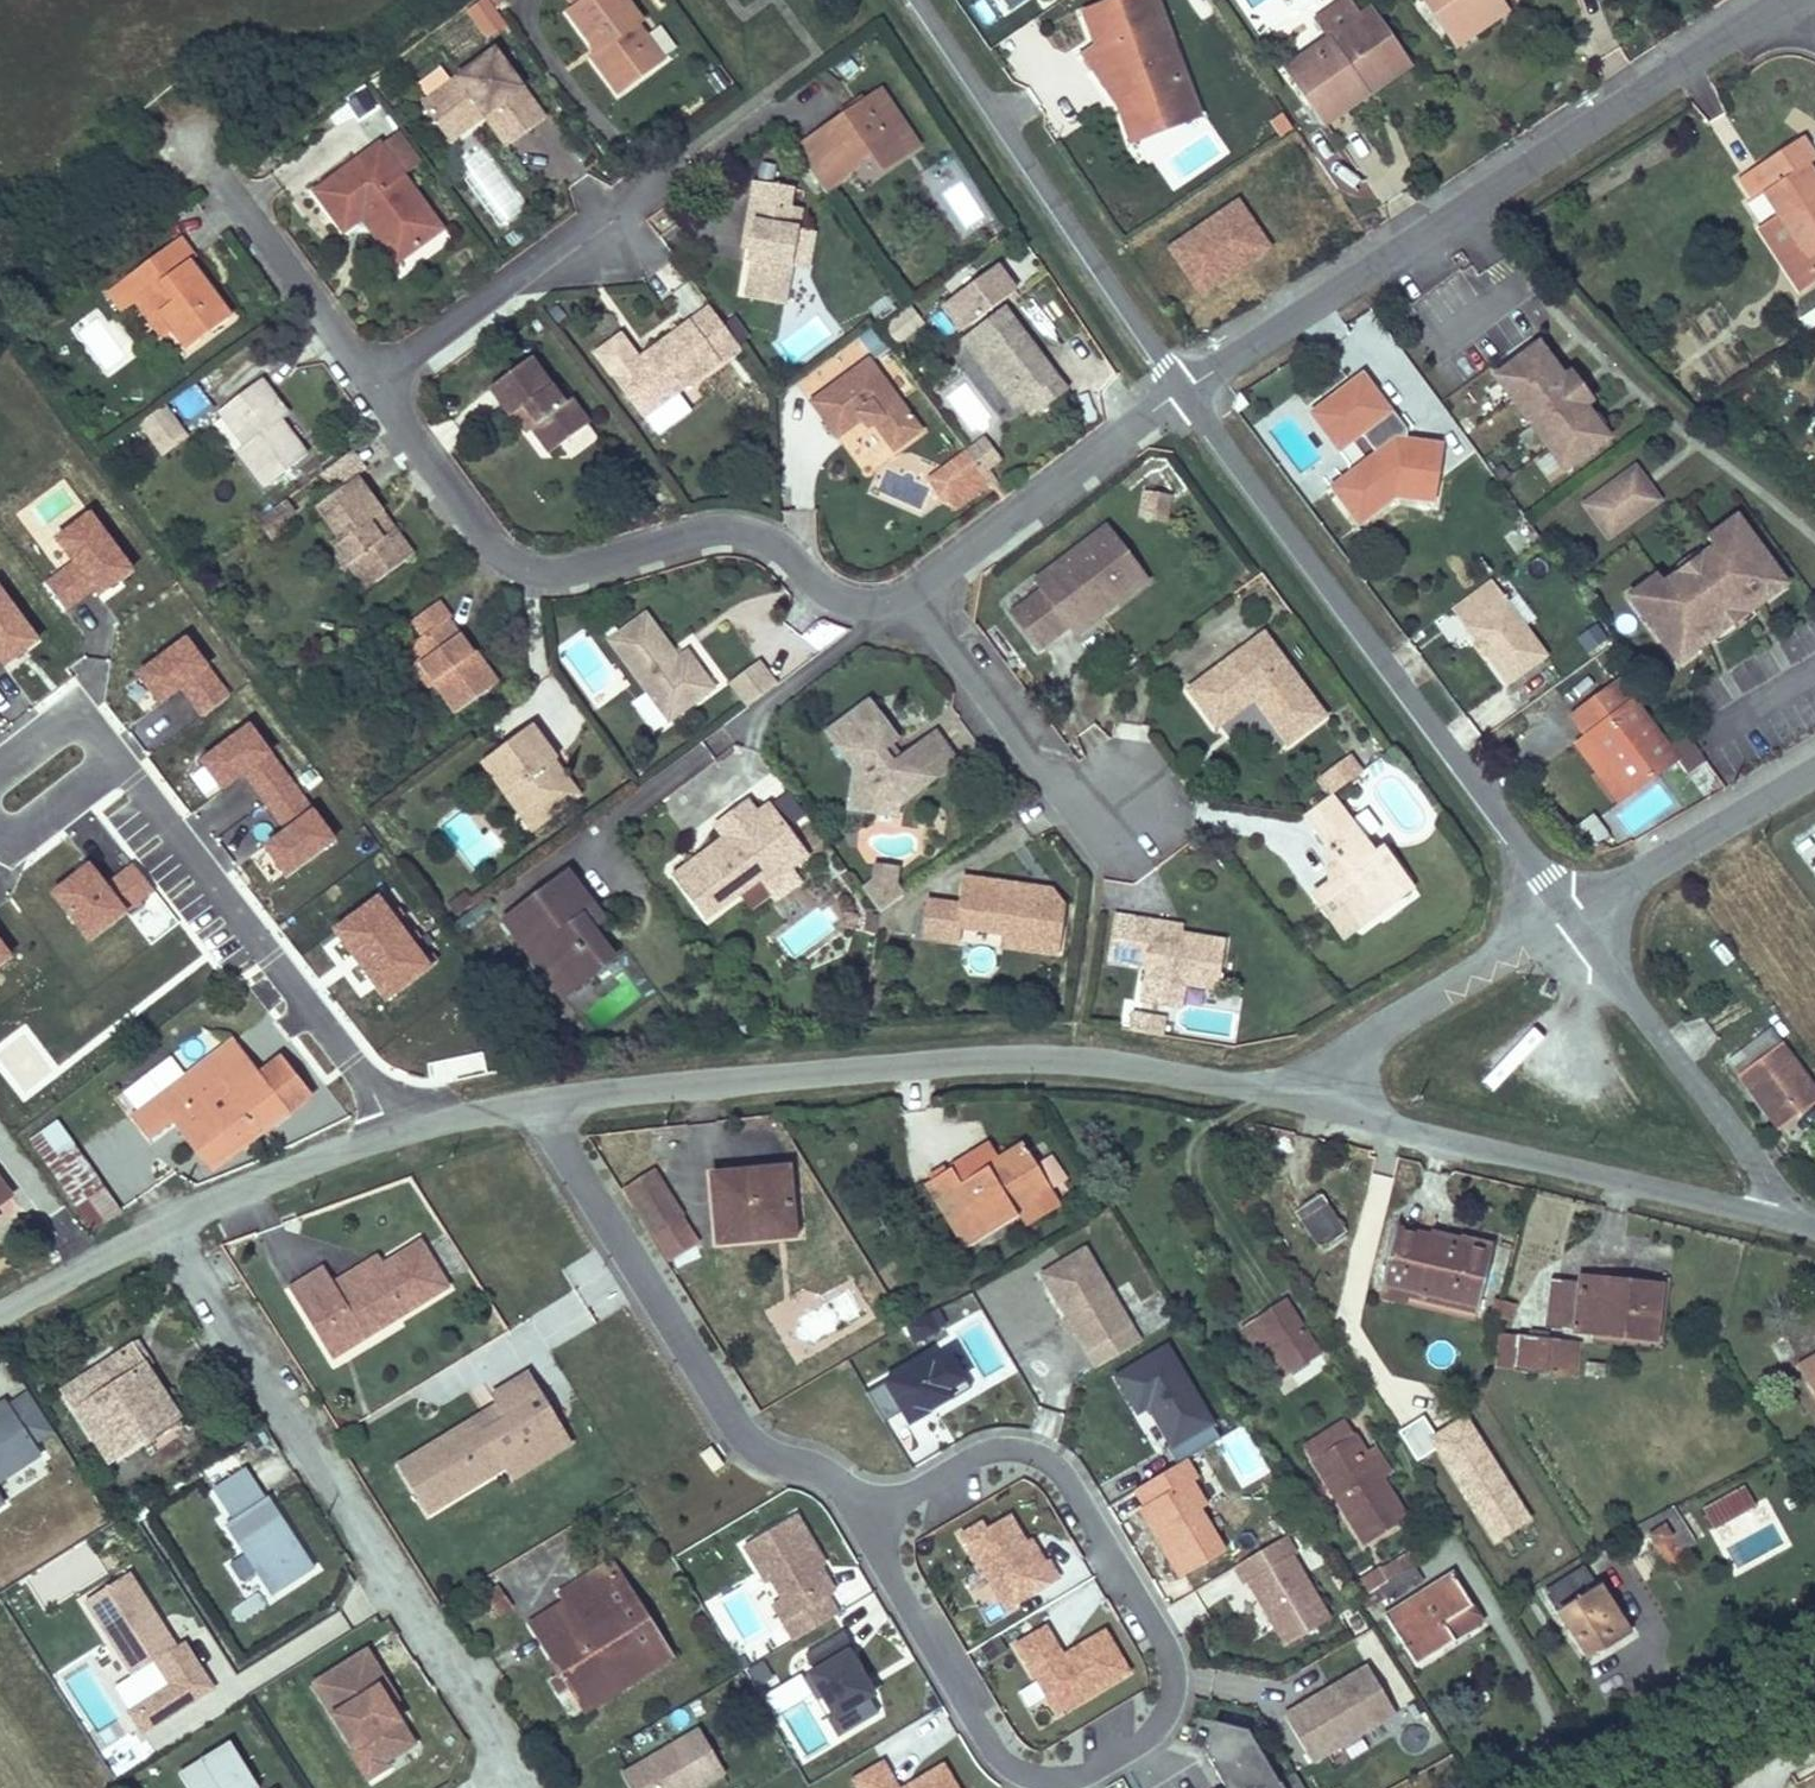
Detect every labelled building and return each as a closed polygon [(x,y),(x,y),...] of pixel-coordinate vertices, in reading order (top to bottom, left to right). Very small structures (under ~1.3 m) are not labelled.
[(608,74),(622,65),(635,82),(666,59),(639,23),(645,18),(631,0),(574,0),(579,7),(573,12),(601,51),(595,55),(608,74)] [(1005,11),(1019,0),(997,0),(1005,11)] [(1159,0),(1106,0),(1084,8),(1095,36),(1079,49),(1122,105),(1136,143),(1204,118),(1159,0)] [(1359,21),(1344,0),(1343,0),(1314,21),(1328,42),(1286,71),(1324,125),(1365,97),(1356,85),(1388,62),(1359,21)] [(1450,36),(1487,11),(1484,5),(1492,0),(1424,0),(1450,36)] [(1450,36),(1456,46),(1504,14),(1494,0),(1492,0),(1484,5),(1487,11),(1450,36)] [(488,1),(468,14),(488,43),(508,30),(488,1)] [(1370,13),(1359,21),(1388,62),(1356,85),(1365,97),(1408,67),(1370,13)] [(427,101),(449,132),(483,107),(489,116),(497,110),(519,139),(549,116),(499,49),(452,83),(427,101)] [(622,65),(608,74),(621,92),(635,82),(622,65)] [(427,101),(452,83),(442,69),(416,87),(427,101)] [(882,92),(822,132),(845,165),(864,153),(878,174),(919,146),(882,92)] [(483,107),(449,132),(456,140),(489,116),(483,107)] [(497,110),(489,116),(510,145),(519,139),(497,110)] [(822,132),(797,150),(830,194),(851,174),(845,165),(822,132)] [(402,134),(387,145),(408,174),(423,163),(402,134)] [(1752,203),(1764,195),(1778,217),(1795,243),(1774,256),(1800,293),(1814,283),(1814,180),(1807,167),(1814,162),(1801,140),(1758,167),(1738,181),(1752,203)] [(350,229),(368,216),(379,208),(412,253),(448,227),(408,174),(387,145),(385,142),(320,189),(350,229)] [(745,249),(748,249),(757,251),(755,263),(749,300),(786,307),(793,269),(800,227),(803,209),(792,207),(795,188),(757,182),(745,249)] [(1275,253),(1240,202),(1168,250),(1203,301),(1275,253)] [(379,208),(368,216),(401,262),(412,253),(379,208)] [(1778,217),(1758,230),(1774,256),(1795,243),(1778,217)] [(800,227),(793,269),(810,272),(817,230),(800,227)] [(183,239),(157,258),(172,278),(190,266),(198,259),(183,239)] [(748,249),(746,261),(755,263),(757,251),(748,249)] [(123,315),(135,306),(148,296),(175,333),(189,351),(231,320),(217,302),(210,306),(201,294),(208,289),(190,266),(172,278),(157,258),(108,295),(123,315)] [(1021,294),(1001,265),(939,308),(960,337),(1021,294)] [(217,302),(208,289),(201,294),(210,306),(217,302)] [(148,296),(135,306),(163,342),(175,333),(148,296)] [(651,417),(746,348),(714,305),(643,358),(625,334),(603,351),(620,375),(651,417)] [(927,329),(911,307),(882,327),(897,349),(927,329)] [(1799,319),(1806,332),(1807,331),(1814,326),(1814,309),(1799,319)] [(1007,310),(966,341),(1018,410),(1026,405),(1036,419),(1070,394),(1007,310)] [(1563,377),(1538,343),(1493,377),(1564,471),(1609,438),(1584,406),(1577,397),(1563,377)] [(513,419),(515,418),(524,411),(536,427),(554,452),(595,422),(577,398),(570,404),(536,358),(492,390),(513,419)] [(842,439),(867,421),(860,411),(867,406),(878,422),(877,424),(897,450),(922,432),(872,363),(816,403),(842,439)] [(1591,401),(1569,372),(1563,377),(1577,397),(1584,406),(1591,401)] [(1358,526),(1395,499),(1433,504),(1442,445),(1403,440),(1395,439),(1381,420),(1390,413),(1362,374),(1324,403),(1352,441),(1362,434),(1376,454),(1367,460),(1363,485),(1340,503),(1358,526)] [(264,380),(222,412),(247,446),(240,451),(266,486),(309,454),(284,421),(291,416),(264,380)] [(184,424),(169,403),(142,423),(157,444),(184,424)] [(1324,403),(1309,414),(1338,452),(1352,471),(1330,488),(1340,503),(1363,485),(1367,460),(1352,441),(1324,403)] [(860,411),(867,421),(872,427),(877,424),(878,422),(867,406),(860,411)] [(524,411),(515,418),(526,434),(536,427),(524,411)] [(1390,413),(1381,420),(1395,439),(1403,440),(1405,432),(1390,413)] [(191,434),(184,424),(157,444),(164,454),(191,434)] [(971,455),(994,485),(1002,479),(994,469),(1006,461),(991,440),(971,455)] [(370,472),(355,452),(326,473),(341,493),(357,482),(370,472)] [(958,511),(994,485),(971,455),(936,481),(958,511)] [(1658,500),(1634,467),(1625,474),(1649,507),(1658,500)] [(1607,537),(1649,507),(1625,474),(1583,504),(1607,537)] [(1019,477),(999,492),(1006,502),(1026,486),(1019,477)] [(335,550),(350,569),(359,563),(376,586),(414,558),(395,534),(387,539),(375,521),(383,516),(357,482),(341,493),(316,511),(342,546),(335,550)] [(296,507),(290,500),(279,508),(284,516),(296,507)] [(1166,525),(1169,504),(1146,500),(1142,521),(1166,525)] [(284,516),(279,508),(260,522),(274,540),(293,527),(284,516)] [(395,534),(383,516),(375,521),(387,539),(395,534)] [(1763,600),(1760,595),(1782,578),(1736,516),(1706,539),(1712,546),(1687,565),(1663,582),(1657,575),(1627,596),(1673,658),(1695,642),(1699,648),(1763,600)] [(1041,652),(1071,630),(1067,623),(1091,605),(1102,619),(1148,584),(1108,529),(1037,582),(1044,592),(1014,615),(1041,652)] [(359,563),(350,569),(367,593),(376,586),(359,563)] [(1763,600),(1785,584),(1782,578),(1760,595),(1763,600)] [(1490,582),(1452,610),(1508,686),(1546,657),(1526,629),(1490,582)] [(426,637),(411,648),(438,684),(460,714),(502,683),(479,654),(476,655),(451,622),(454,620),(441,602),(415,622),(426,637)] [(1067,623),(1071,630),(1077,637),(1102,619),(1091,605),(1067,623)] [(648,614),(609,642),(671,725),(717,690),(689,653),(681,659),(648,614)] [(1606,640),(1595,625),(1576,638),(1587,654),(1606,640)] [(1217,729),(1255,700),(1260,697),(1263,701),(1267,698),(1272,706),(1263,712),(1288,745),(1323,719),(1263,638),(1190,692),(1217,729)] [(1677,664),(1699,648),(1695,642),(1673,658),(1677,664)] [(438,684),(411,648),(405,652),(432,688),(438,684)] [(733,685),(750,708),(777,688),(759,665),(733,685)] [(1571,717),(1588,740),(1629,795),(1675,760),(1685,773),(1703,760),(1687,738),(1669,751),(1618,684),(1571,717)] [(1260,697),(1255,700),(1263,712),(1272,706),(1267,698),(1263,701),(1260,697)] [(850,812),(877,815),(877,810),(898,813),(899,806),(902,789),(917,778),(932,781),(957,763),(935,734),(901,759),(892,765),(885,755),(893,748),(899,744),(870,704),(828,736),(856,773),(850,812)] [(487,763),(523,813),(534,806),(547,825),(584,798),(566,772),(560,777),(553,767),(559,762),(562,760),(537,726),(487,763)] [(1629,795),(1588,740),(1577,748),(1617,803),(1629,795)] [(901,759),(893,748),(885,755),(892,765),(901,759)] [(1362,774),(1350,758),(1321,780),(1332,795),(1333,795),(1362,774)] [(566,772),(559,762),(553,767),(560,777),(566,772)] [(902,789),(899,806),(932,781),(917,778),(902,789)] [(1333,795),(1303,817),(1314,832),(1344,810),(1333,795)] [(731,846),(727,840),(677,877),(709,920),(762,880),(768,887),(790,870),(785,863),(801,851),(769,807),(758,815),(750,804),(731,819),(744,837),(731,846)] [(534,806),(523,813),(536,832),(547,825),(534,806)] [(877,810),(877,815),(897,818),(898,813),(877,810)] [(1344,810),(1314,832),(1345,874),(1311,899),(1326,920),(1342,908),(1357,928),(1394,902),(1388,894),(1406,880),(1385,851),(1378,856),(1344,810)] [(1593,849),(1610,836),(1593,814),(1576,827),(1593,849)] [(731,819),(718,828),(727,840),(731,846),(744,837),(731,819)] [(801,851),(785,863),(790,870),(807,858),(801,851)] [(898,885),(900,870),(877,867),(875,881),(898,885)] [(596,910),(568,875),(506,922),(534,958),(539,953),(570,994),(616,959),(593,929),(584,918),(596,910)] [(1406,880),(1388,894),(1394,902),(1412,888),(1406,880)] [(882,913),(905,896),(898,885),(875,881),(865,889),(882,913)] [(1004,937),(1004,943),(1040,948),(1044,925),(1061,928),(1064,910),(1050,893),(1042,891),(1041,898),(1031,897),(1032,890),(966,881),(962,909),(931,904),(926,938),(958,943),(959,931),(1004,937)] [(1042,891),(1032,890),(1031,897),(1041,898),(1042,891)] [(473,902),(466,892),(446,906),(454,916),(473,902)] [(1342,908),(1326,920),(1342,941),(1357,928),(1342,908)] [(596,910),(584,918),(593,929),(603,921),(596,910)] [(1128,963),(1134,922),(1120,919),(1113,961),(1128,963)] [(1183,936),(1153,931),(1154,925),(1134,922),(1128,963),(1146,966),(1143,979),(1186,986),(1216,991),(1224,942),(1183,936)] [(1040,948),(1004,943),(1003,950),(1057,957),(1061,928),(1044,925),(1040,948)] [(1154,925),(1153,931),(1183,936),(1184,929),(1154,925)] [(539,953),(534,958),(565,998),(570,994),(539,953)] [(1186,986),(1143,979),(1141,997),(1183,1004),(1186,986)] [(1168,1018),(1149,1014),(1147,1024),(1167,1027),(1168,1018)] [(1167,1027),(1147,1024),(1146,1032),(1166,1036),(1167,1027)] [(1724,1057),(1778,1130),(1814,1102),(1814,1092),(1769,1031),(1737,1055),(1734,1050),(1724,1057)] [(140,1124),(151,1139),(172,1123),(180,1134),(211,1173),(309,1096),(295,1077),(283,1060),(261,1077),(234,1042),(180,1083),(185,1091),(140,1124)] [(180,1083),(135,1118),(140,1124),(185,1091),(180,1083)] [(3,1103),(30,1140),(56,1122),(29,1085),(3,1103)] [(56,1122),(30,1140),(61,1183),(86,1164),(56,1122)] [(172,1123),(151,1139),(159,1149),(180,1134),(172,1123)] [(959,1183),(950,1170),(926,1185),(965,1248),(1017,1217),(1013,1211),(1049,1189),(1035,1166),(1022,1145),(993,1163),(959,1183)] [(985,1149),(950,1170),(959,1183),(993,1163),(985,1149)] [(1064,1179),(1050,1156),(1035,1166),(1049,1189),(1064,1179)] [(86,1164),(61,1183),(94,1230),(120,1212),(86,1164)] [(737,1167),(737,1174),(768,1171),(767,1165),(737,1167)] [(737,1174),(711,1177),(716,1232),(791,1225),(787,1169),(768,1171),(737,1174)] [(626,1192),(653,1235),(680,1218),(652,1175),(626,1192)] [(10,1200),(0,1186),(0,1207),(10,1200)] [(1049,1189),(1013,1211),(1017,1217),(1053,1196),(1049,1189)] [(1321,1199),(1296,1215),(1318,1250),(1343,1235),(1321,1199)] [(680,1218),(653,1235),(670,1263),(697,1246),(680,1218)] [(791,1225),(716,1232),(717,1243),(793,1237),(791,1225)] [(1396,1229),(1382,1285),(1477,1309),(1491,1254),(1396,1229)] [(325,1272),(290,1294),(315,1333),(348,1312),(365,1339),(446,1288),(419,1245),(380,1269),(339,1295),(333,1285),(325,1272)] [(1098,1369),(1141,1343),(1086,1250),(1043,1276),(1069,1320),(1078,1334),(1098,1369)] [(613,1304),(607,1291),(614,1288),(598,1251),(567,1264),(589,1314),(613,1304)] [(374,1260),(333,1285),(339,1295),(380,1269),(374,1260)] [(322,1268),(287,1289),(290,1294),(325,1272),(322,1268)] [(1550,1287),(1548,1309),(1558,1310),(1556,1332),(1654,1341),(1660,1289),(1581,1280),(1580,1290),(1550,1287)] [(1477,1309),(1382,1285),(1381,1289),(1476,1315),(1477,1309)] [(1492,1312),(1502,1314),(1505,1302),(1495,1299),(1492,1312)] [(1284,1302),(1254,1321),(1291,1376),(1320,1357),(1284,1302)] [(1505,1302),(1502,1314),(1511,1317),(1515,1304),(1505,1302)] [(1548,1309),(1545,1330),(1556,1332),(1558,1310),(1548,1309)] [(348,1312),(315,1333),(331,1360),(365,1339),(348,1312)] [(917,1344),(947,1328),(939,1312),(909,1328),(917,1344)] [(1072,1337),(1078,1334),(1069,1320),(1064,1323),(1072,1337)] [(1291,1376),(1254,1321),(1242,1330),(1278,1385),(1291,1376)] [(1496,1369),(1513,1371),(1517,1337),(1500,1335),(1496,1369)] [(1517,1337),(1513,1371),(1554,1376),(1558,1341),(1517,1337)] [(957,1408),(953,1401),(970,1392),(975,1381),(970,1372),(975,1369),(959,1338),(939,1349),(937,1346),(890,1371),(891,1374),(868,1387),(884,1417),(897,1410),(902,1420),(910,1433),(957,1408)] [(1558,1341),(1554,1376),(1574,1378),(1578,1344),(1558,1341)] [(136,1346),(131,1349),(144,1368),(148,1365),(136,1346)] [(144,1368),(131,1349),(64,1394),(109,1463),(177,1419),(144,1368)] [(1168,1349),(1118,1378),(1138,1411),(1148,1404),(1171,1443),(1166,1446),(1178,1465),(1186,1461),(1221,1440),(1168,1349)] [(1801,1365),(1814,1390),(1814,1357),(1801,1365)] [(427,1516),(504,1469),(506,1468),(498,1456),(518,1443),(522,1450),(542,1438),(538,1431),(557,1420),(530,1376),(492,1400),(498,1409),(506,1422),(493,1430),(484,1417),(399,1469),(427,1516)] [(51,1476),(33,1449),(52,1436),(54,1436),(29,1398),(9,1410),(6,1405),(0,1409),(0,1508),(51,1476)] [(506,1422),(498,1409),(484,1417),(493,1430),(506,1422)] [(511,1481),(571,1444),(557,1420),(538,1431),(542,1438),(522,1450),(518,1443),(498,1456),(506,1468),(504,1469),(511,1481)] [(1303,1449),(1311,1462),(1353,1436),(1344,1423),(1303,1449)] [(1353,1436),(1311,1462),(1364,1545),(1404,1520),(1379,1479),(1365,1458),(1353,1436)] [(1373,1453),(1365,1458),(1379,1479),(1386,1474),(1373,1453)] [(1178,1465),(1135,1491),(1145,1508),(1140,1511),(1180,1579),(1224,1553),(1199,1511),(1206,1507),(1192,1483),(1197,1480),(1186,1461),(1178,1465)] [(231,1525),(264,1504),(245,1472),(211,1495),(231,1525)] [(1745,1487),(1706,1508),(1716,1527),(1756,1506),(1745,1487)] [(313,1572),(267,1502),(264,1504),(231,1525),(225,1529),(271,1600),(313,1572)] [(1669,1509),(1640,1524),(1666,1567),(1684,1556),(1680,1550),(1690,1545),(1669,1509)] [(834,1594),(814,1561),(819,1558),(795,1517),(744,1548),(766,1585),(771,1582),(793,1619),(783,1625),(793,1642),(837,1617),(827,1599),(834,1594)] [(983,1523),(962,1536),(1006,1611),(1058,1580),(1048,1563),(1039,1568),(1011,1519),(988,1532),(983,1523)] [(1285,1538),(1234,1568),(1244,1586),(1248,1584),(1285,1647),(1329,1621),(1292,1558),(1295,1555),(1285,1538)] [(44,1610),(108,1569),(89,1539),(24,1580),(44,1610)] [(1382,1568),(1390,1581),(1412,1568),(1415,1566),(1406,1553),(1382,1568)] [(561,1594),(566,1604),(617,1572),(610,1562),(561,1594)] [(1386,1584),(1361,1600),(1368,1611),(1384,1601),(1386,1606),(1422,1584),(1412,1568),(1390,1581),(1386,1584)] [(1353,1586),(1361,1600),(1386,1584),(1378,1571),(1353,1586)] [(566,1604),(531,1626),(562,1676),(571,1690),(595,1674),(603,1686),(664,1648),(617,1572),(566,1604)] [(1581,1572),(1544,1593),(1586,1660),(1630,1635),(1600,1586),(1592,1591),(1581,1572)] [(1454,1643),(1444,1626),(1471,1609),(1452,1576),(1385,1618),(1415,1667),(1454,1643)] [(173,1653),(127,1579),(84,1605),(130,1680),(156,1664),(173,1653)] [(495,1588),(485,1594),(500,1617),(510,1610),(495,1588)] [(1471,1609),(1444,1626),(1454,1643),(1481,1626),(1471,1609)] [(1046,1629),(1016,1646),(1057,1716),(1129,1673),(1104,1632),(1063,1657),(1046,1629)] [(844,1633),(806,1655),(816,1671),(803,1678),(816,1700),(822,1696),(835,1717),(829,1721),(838,1738),(878,1714),(869,1699),(874,1696),(849,1653),(854,1650),(844,1633)] [(144,1735),(185,1709),(202,1698),(214,1690),(186,1645),(173,1653),(156,1664),(172,1688),(131,1714),(144,1735)] [(595,1674),(571,1690),(585,1712),(671,1659),(664,1648),(603,1686),(595,1674)] [(367,1654),(314,1687),(354,1753),(350,1756),(367,1783),(387,1771),(384,1766),(414,1748),(389,1709),(398,1704),(367,1654)] [(774,1682),(762,1664),(749,1672),(761,1690),(774,1682)] [(1394,1715),(1366,1668),(1283,1717),(1311,1764),(1394,1715)] [(571,1690),(562,1676),(552,1682),(561,1696),(571,1690)] [(1295,1774),(1278,1784),(1252,1741),(1269,1731),(1263,1722),(1247,1731),(1214,1724),(1205,1756),(1224,1787),(1303,1787),(1295,1774)] [(699,1729),(621,1775),(629,1787),(703,1787),(726,1775),(699,1729)] [(178,1776),(185,1787),(256,1787),(230,1745),(178,1776)] [(853,1780),(857,1787),(898,1787),(883,1763),(853,1780)] [(943,1766),(905,1787),(956,1787),(943,1766)]
